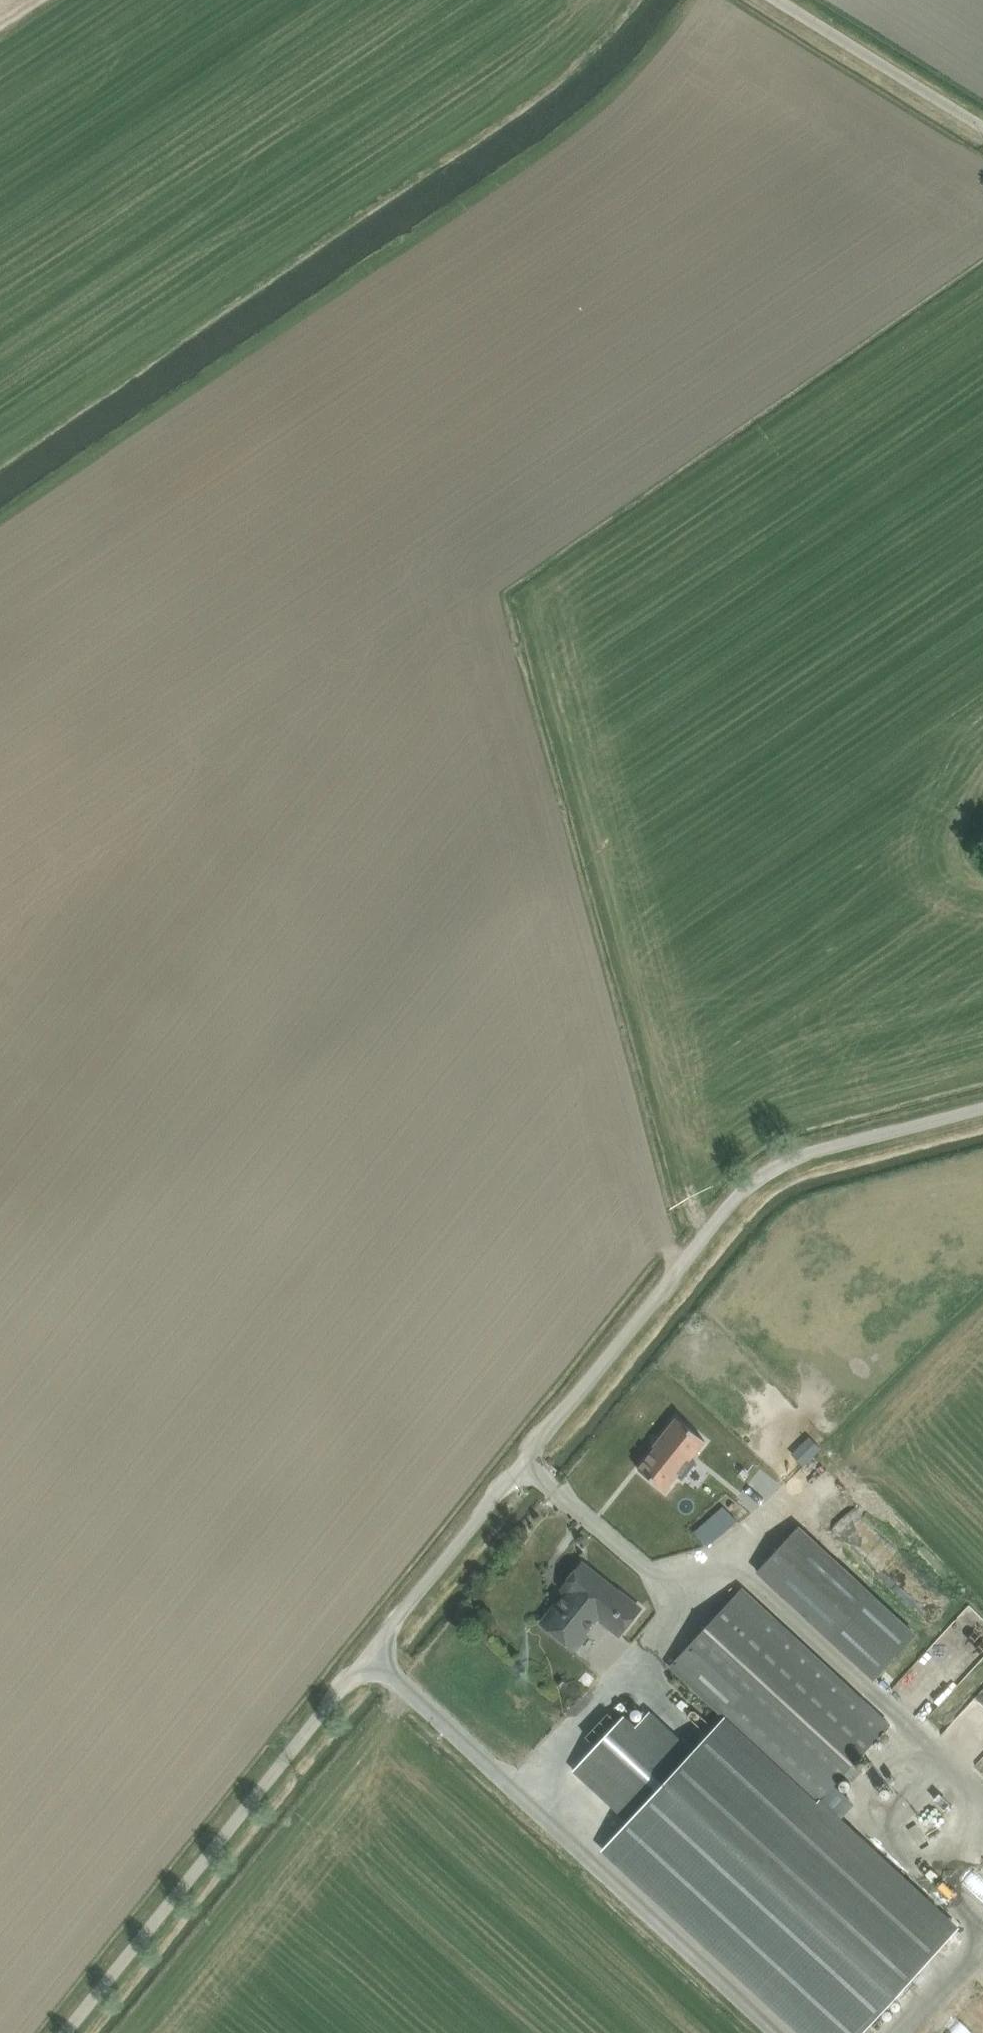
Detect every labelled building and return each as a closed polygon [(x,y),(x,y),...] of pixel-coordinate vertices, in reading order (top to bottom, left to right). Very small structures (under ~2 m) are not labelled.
[(792,1477),(809,1461),(796,1447),(779,1463),(792,1477)] [(744,1468),(736,1476),(755,1494),(763,1486),(744,1468)] [(665,1525),(675,1516),(665,1505),(655,1514),(665,1525)] [(801,1525),(761,1569),(877,1675),(917,1631),(801,1525)] [(621,1638),(647,1607),(586,1557),(540,1613),(579,1645),(600,1620),(621,1638)] [(741,1577),(669,1653),(818,1793),(889,1717),(741,1577)] [(951,1918),(886,1860),(859,1865),(810,1840),(816,1834),(804,1828),(795,1829),(797,1840),(794,1841),(787,1855),(780,1848),(774,1855),(765,1847),(768,1862),(777,1860),(780,1878),(774,1892),(767,1889),(770,1901),(765,1907),(751,1909),(753,1917),(747,1924),(759,1988),(761,1991),(767,2019),(783,2032),(849,2032),(949,1922),(951,1918)] [(688,1918),(698,1919),(700,1903),(690,1902),(688,1918)]
